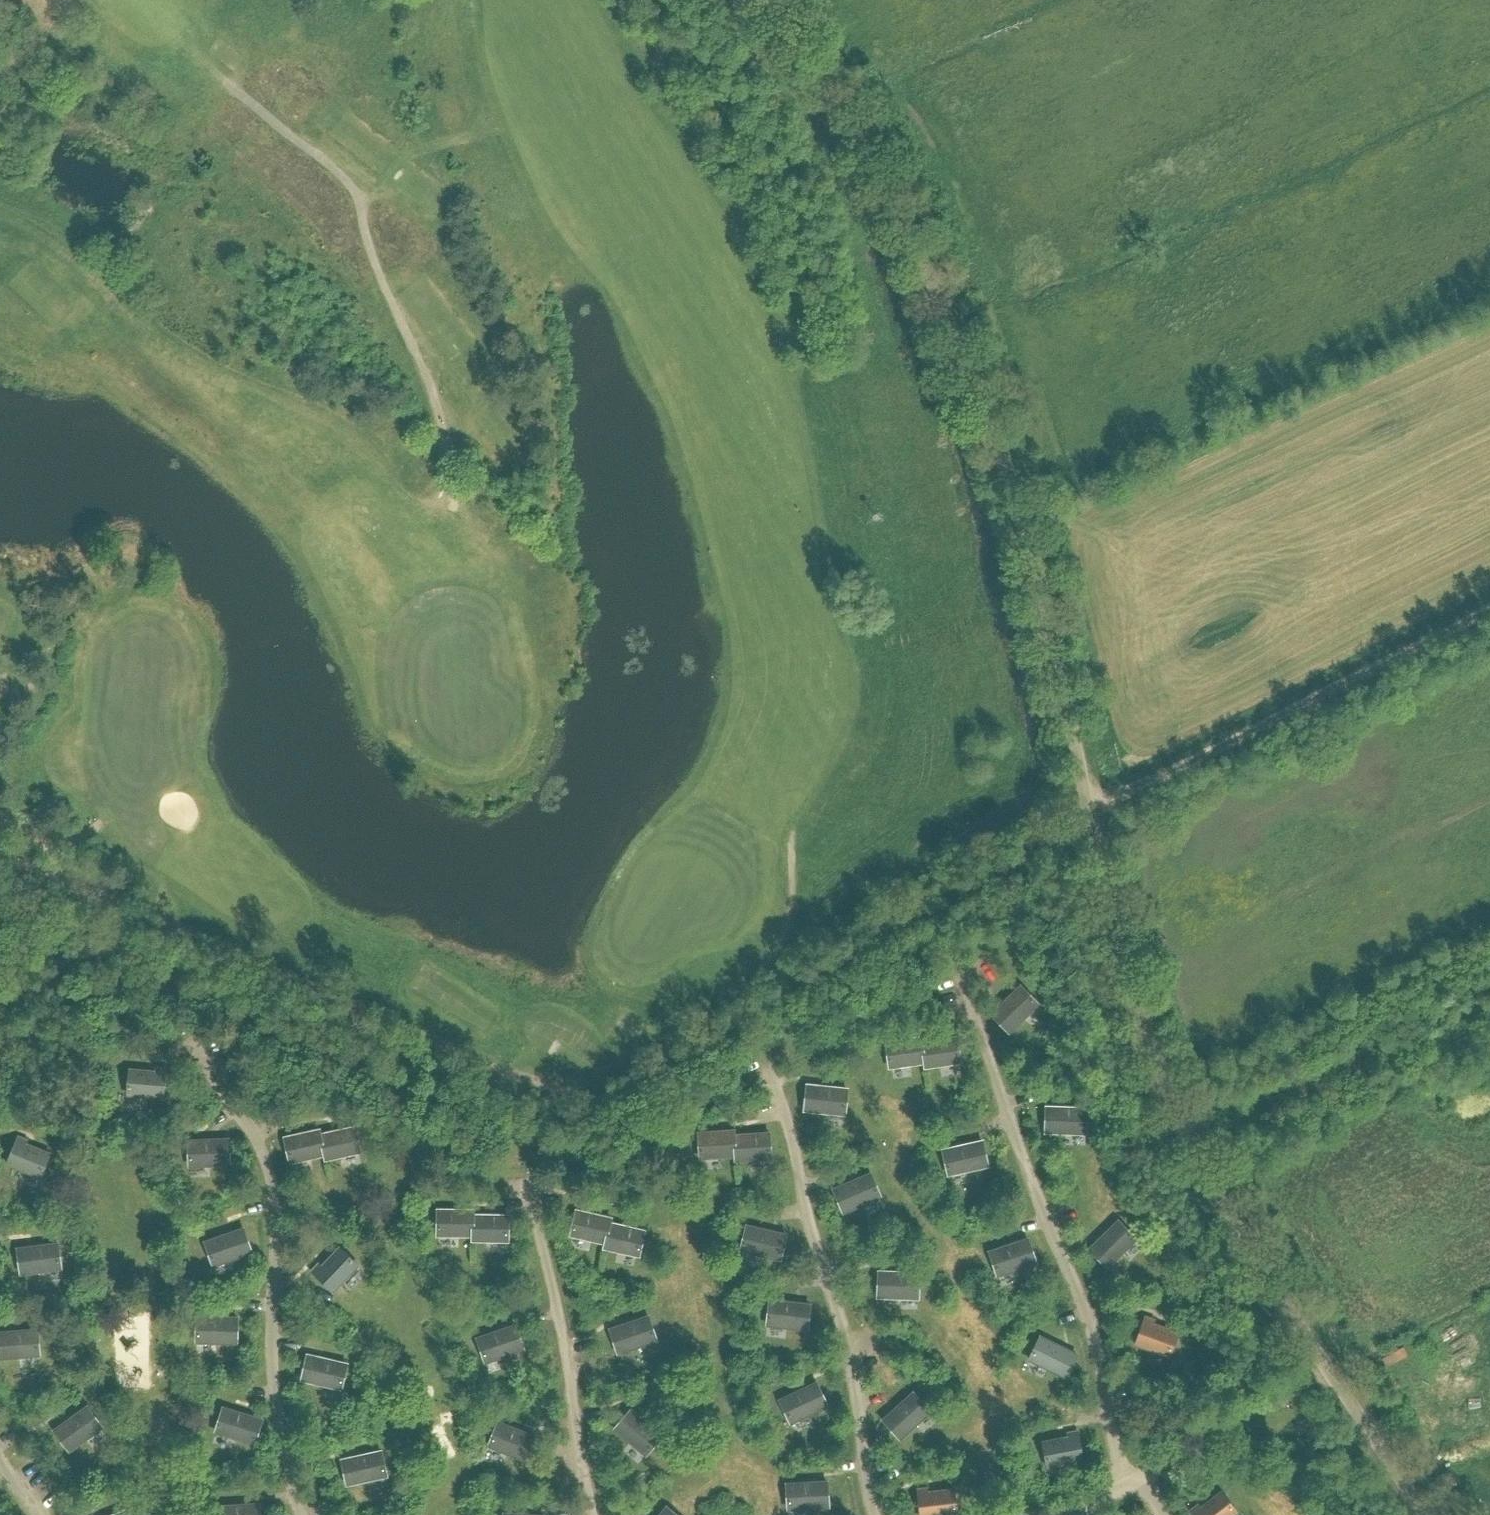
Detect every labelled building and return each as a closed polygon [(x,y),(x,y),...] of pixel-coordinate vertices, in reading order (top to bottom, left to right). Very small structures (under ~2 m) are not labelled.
[(1038,1004),(1020,986),(992,1014),(1010,1032),(1038,1004)] [(924,1063),(922,1042),(921,1037),(886,1042),(890,1068),(924,1063)] [(922,1042),(924,1063),(925,1068),(960,1063),(956,1037),(922,1042)] [(166,1068),(155,1067),(155,1071),(130,1069),(128,1094),(163,1097),(166,1068)] [(847,1089),(807,1085),(805,1110),(845,1114),(847,1089)] [(1086,1108),(1046,1107),(1046,1132),(1086,1133),(1086,1108)] [(321,1134),(325,1155),(326,1159),(361,1152),(355,1127),(321,1134)] [(325,1155),(321,1134),(320,1130),(285,1137),(291,1162),(325,1155)] [(736,1156),(734,1135),(734,1130),(699,1133),(701,1159),(736,1156)] [(734,1135),(736,1156),(736,1161),(771,1158),(769,1132),(734,1135)] [(29,1140),(19,1136),(8,1164),(41,1177),(50,1153),(27,1144),(29,1140)] [(229,1164),(228,1139),(188,1140),(190,1166),(229,1164)] [(988,1166),(982,1141),(943,1149),(949,1174),(988,1166)] [(881,1197),(871,1173),(834,1189),(844,1212),(881,1197)] [(473,1236),(473,1214),(473,1210),(438,1209),(438,1235),(473,1236)] [(606,1243),(610,1223),(612,1218),(577,1210),(571,1235),(606,1243)] [(508,1215),(473,1214),(473,1236),(473,1240),(508,1241),(508,1215)] [(1136,1238),(1118,1220),(1089,1248),(1108,1266),(1136,1238)] [(645,1231),(610,1223),(606,1243),(604,1248),(639,1256),(645,1231)] [(786,1234),(747,1225),(741,1250),(780,1259),(786,1234)] [(252,1253),(243,1228),(206,1241),(214,1266),(252,1253)] [(1036,1263),(1028,1238),(990,1251),(998,1275),(1036,1263)] [(61,1268),(58,1243),(18,1249),(22,1274),(61,1268)] [(358,1265),(340,1247),(322,1265),(320,1262),(312,1270),(334,1291),(358,1265)] [(919,1273),(879,1271),(878,1297),(918,1298),(919,1273)] [(810,1304),(770,1300),(767,1325),(807,1330),(810,1304)] [(238,1317),(198,1316),(197,1342),(237,1343),(238,1317)] [(657,1340),(648,1316),(611,1329),(619,1353),(657,1340)] [(1156,1320),(1146,1316),(1136,1344),(1169,1357),(1178,1333),(1155,1324),(1156,1320)] [(524,1349),(515,1325),(478,1338),(486,1362),(524,1349)] [(37,1329),(0,1332),(0,1358),(39,1355),(37,1329)] [(1077,1354),(1041,1336),(1029,1359),(1065,1377),(1077,1354)] [(1408,1348),(1388,1357),(1393,1366),(1412,1357),(1408,1348)] [(347,1364),(308,1355),(302,1380),(341,1389),(347,1364)] [(827,1405),(816,1382),(780,1399),(791,1422),(827,1405)] [(930,1411),(913,1393),(883,1419),(900,1438),(930,1411)] [(102,1427),(88,1406),(55,1430),(70,1451),(102,1427)] [(262,1419),(224,1407),(216,1432),(254,1444),(262,1419)] [(662,1435),(632,1409),(615,1428),(645,1455),(662,1435)] [(536,1436),(499,1422),(489,1445),(527,1460),(536,1436)] [(1082,1460),(1077,1431),(1067,1433),(1067,1437),(1043,1441),(1048,1466),(1082,1460)] [(387,1476),(381,1451),(342,1459),(348,1484),(387,1476)] [(828,1507),(827,1481),(787,1483),(788,1509),(828,1507)] [(928,1488),(918,1489),(921,1514),(950,1514),(956,1514),(953,1489),(929,1492),(928,1488)] [(1222,1492),(1202,1507),(1199,1504),(1191,1510),(1195,1514),(1234,1514),(1237,1513),(1222,1492)] [(259,1503),(219,1506),(220,1514),(260,1514),(259,1503)] [(667,1507),(660,1514),(677,1514),(667,1507)]
